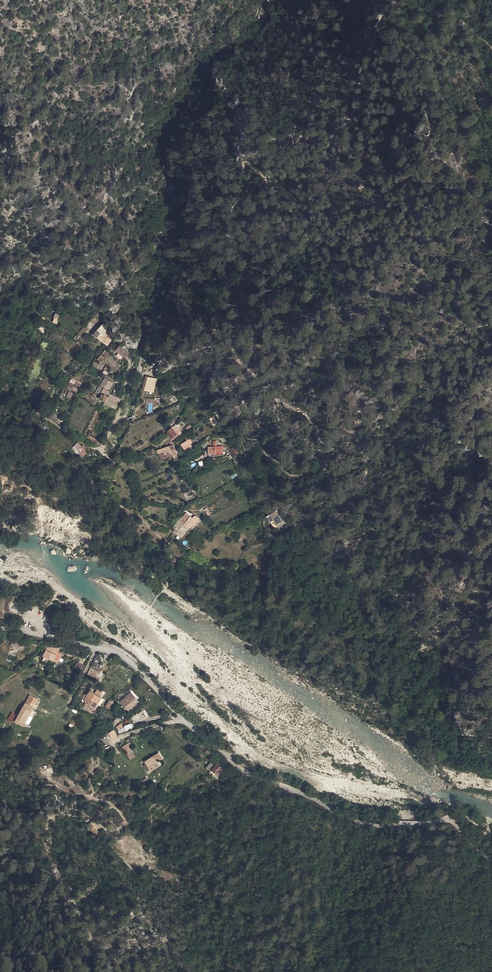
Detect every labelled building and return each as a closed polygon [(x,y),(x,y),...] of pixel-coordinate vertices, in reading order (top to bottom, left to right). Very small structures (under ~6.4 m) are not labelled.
[(55,313),(52,322),(56,324),(60,315),(55,313)] [(102,325),(98,330),(103,334),(107,330),(102,325)] [(103,334),(98,330),(96,332),(92,336),(94,337),(95,336),(101,340),(105,336),(103,334)] [(116,351),(122,354),(125,349),(120,345),(116,351)] [(130,354),(125,349),(122,354),(126,358),(130,354)] [(100,387),(103,389),(101,392),(106,395),(108,392),(105,390),(110,381),(105,379),(100,387)] [(81,385),(71,380),(70,382),(69,381),(66,386),(72,389),(73,387),(78,390),(81,385)] [(151,384),(147,383),(146,385),(145,388),(148,389),(147,391),(151,392),(152,388),(153,386),(154,387),(156,382),(153,380),(151,384)] [(49,418),(57,421),(59,418),(52,414),(54,411),(51,409),(47,416),(49,418)] [(179,436),(180,437),(183,435),(176,426),(173,428),(178,434),(175,436),(172,439),(173,440),(177,438),(179,436)] [(184,444),(181,446),(182,448),(184,451),(190,448),(189,445),(192,444),(190,441),(189,441),(186,443),(184,444)] [(81,446),(78,443),(71,448),(78,458),(86,453),(90,449),(84,446),(82,448),(81,446)] [(177,454),(173,446),(169,447),(157,450),(161,460),(166,458),(173,456),(174,460),(177,458),(176,454),(177,454)] [(177,519),(176,519),(179,522),(186,514),(186,513),(183,510),(182,511),(180,513),(179,514),(178,516),(177,517),(177,519)] [(273,519),(278,517),(275,511),(269,513),(272,519),(273,519)] [(192,519),(186,514),(179,522),(185,527),(188,524),(192,519)] [(283,524),(280,516),(278,517),(273,519),(276,527),(283,524)] [(178,524),(179,525),(175,529),(177,530),(178,529),(182,532),(185,527),(179,522),(178,524)] [(307,585),(301,580),(297,585),(303,589),(307,585)] [(43,657),(54,662),(55,661),(59,662),(63,654),(59,652),(59,648),(47,648),(43,657)] [(76,662),(74,670),(83,672),(85,664),(76,662)] [(87,674),(95,678),(98,671),(91,667),(87,674)] [(93,691),(92,690),(84,701),(86,703),(93,691)] [(98,705),(97,704),(101,697),(104,694),(97,690),(95,693),(93,691),(86,703),(88,704),(92,698),(95,700),(91,706),(96,709),(98,705)] [(136,699),(130,692),(120,702),(128,711),(135,705),(133,702),(136,699)] [(30,695),(17,719),(25,724),(32,711),(35,707),(39,699),(30,695)] [(117,714),(110,720),(112,724),(120,717),(117,714)] [(127,743),(122,746),(126,752),(131,749),(127,743)] [(134,754),(131,749),(126,752),(129,757),(134,754)] [(159,762),(157,758),(162,755),(158,749),(144,759),(150,768),(159,762)] [(222,764),(217,761),(216,763),(213,767),(211,770),(216,774),(222,764)] [(87,825),(94,834),(98,831),(91,822),(87,825)]
